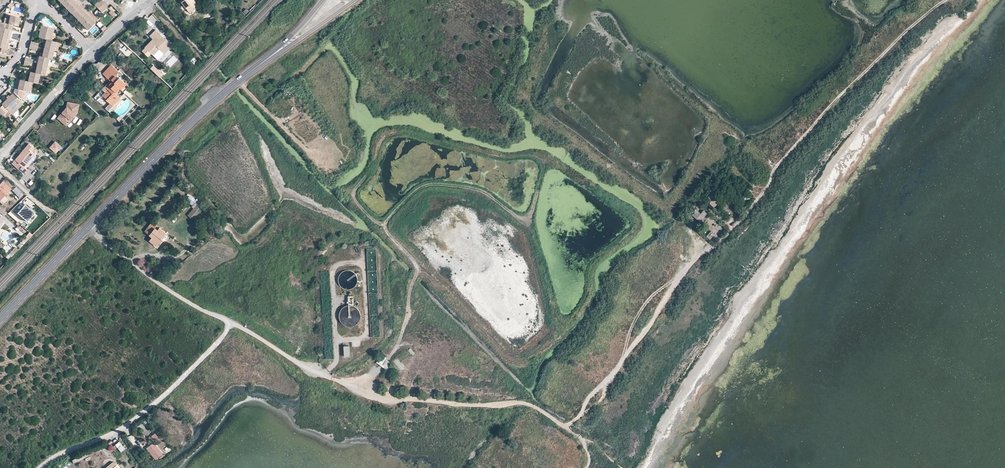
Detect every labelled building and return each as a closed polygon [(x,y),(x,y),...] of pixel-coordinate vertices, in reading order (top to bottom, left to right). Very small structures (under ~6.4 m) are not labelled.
[(78,6),(73,0),(65,8),(71,13),(78,6)] [(98,9),(104,3),(101,0),(95,5),(98,9)] [(182,2),(190,13),(198,6),(194,0),(184,0),(182,2)] [(87,10),(89,8),(82,1),(80,4),(86,10),(87,10)] [(108,7),(104,3),(98,9),(102,12),(108,7)] [(80,4),(78,6),(71,13),(77,20),(84,12),(86,10),(80,4)] [(77,20),(82,25),(90,17),(84,12),(77,20)] [(92,15),(90,17),(95,23),(98,20),(92,15)] [(4,28),(12,30),(13,25),(18,26),(20,18),(10,16),(9,17),(8,24),(5,23),(4,28)] [(90,17),(82,25),(88,30),(95,23),(90,17)] [(38,38),(46,40),(51,41),(53,29),(41,26),(38,38)] [(0,27),(0,38),(10,40),(12,30),(4,28),(0,27)] [(150,36),(154,39),(156,42),(154,44),(152,41),(146,48),(147,49),(153,55),(154,56),(160,49),(165,54),(170,49),(174,45),(167,38),(166,38),(157,29),(153,33),(150,36)] [(0,38),(0,48),(2,49),(4,49),(6,43),(9,44),(10,40),(0,38)] [(46,40),(44,48),(54,51),(56,42),(54,42),(51,41),(46,40)] [(41,57),(49,58),(51,59),(54,51),(44,48),(42,54),(41,57)] [(151,57),(153,55),(147,49),(144,51),(151,57)] [(39,56),(37,65),(47,67),(49,58),(41,57),(39,56)] [(102,72),(105,75),(110,80),(113,83),(110,87),(108,89),(103,95),(107,99),(106,99),(113,105),(117,101),(113,98),(117,94),(115,93),(120,88),(124,91),(127,88),(128,88),(129,87),(129,86),(127,84),(128,84),(126,81),(125,82),(119,77),(118,78),(114,75),(118,71),(111,63),(102,72)] [(35,73),(40,74),(44,75),(47,67),(37,65),(35,73)] [(154,65),(151,68),(160,77),(163,74),(154,65)] [(20,76),(19,80),(30,82),(37,84),(40,74),(35,73),(30,72),(29,76),(28,78),(25,77),(20,76)] [(15,85),(14,89),(23,91),(27,92),(30,82),(19,80),(18,84),(18,86),(15,85)] [(113,83),(110,80),(105,86),(108,89),(110,87),(113,83)] [(23,91),(14,89),(13,91),(21,99),(23,91)] [(1,104),(2,105),(8,110),(9,112),(20,101),(12,93),(1,104)] [(78,105),(68,103),(67,107),(58,118),(66,125),(76,114),(78,105)] [(0,107),(0,108),(5,113),(8,110),(2,105),(0,107)] [(55,142),(50,147),(56,152),(60,147),(55,142)] [(33,150),(35,147),(30,143),(13,163),(24,172),(28,168),(25,166),(36,153),(33,150)] [(13,186),(7,181),(5,184),(3,181),(0,184),(0,200),(11,189),(10,189),(13,186)] [(16,187),(12,191),(19,197),(23,194),(16,187)] [(710,204),(715,198),(712,195),(707,201),(710,204)] [(719,201),(715,198),(710,204),(713,207),(719,201)] [(202,208),(195,202),(191,207),(199,212),(202,208)] [(24,205),(17,213),(27,222),(34,213),(24,205)] [(156,246),(162,239),(161,238),(165,232),(159,228),(158,230),(154,227),(156,225),(152,222),(144,231),(152,237),(149,240),(156,246)] [(23,240),(25,242),(33,235),(30,232),(23,240)] [(22,246),(19,244),(11,251),(14,254),(22,246)] [(350,345),(343,346),(344,358),(352,357),(350,345)] [(393,363),(386,358),(380,367),(387,372),(393,363)] [(397,359),(393,363),(402,371),(406,367),(397,359)] [(119,442),(115,446),(121,453),(125,449),(119,442)] [(155,459),(162,454),(154,442),(146,448),(155,459)]
